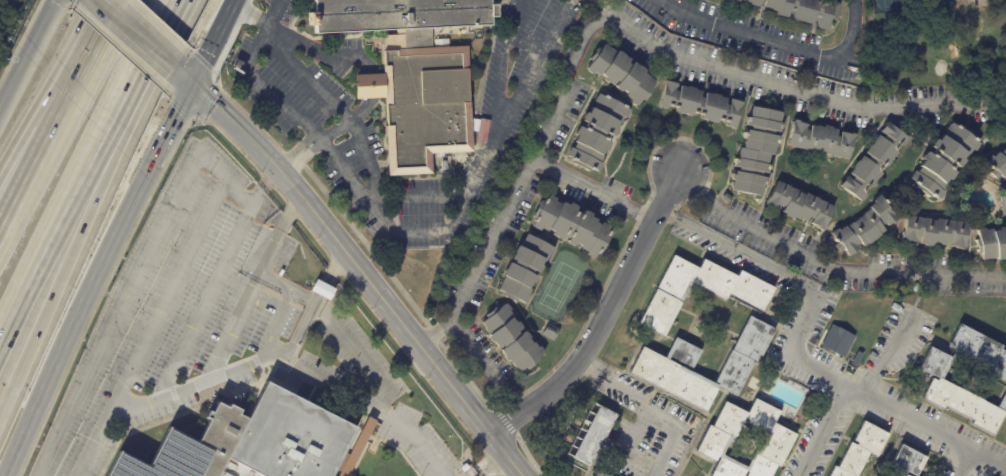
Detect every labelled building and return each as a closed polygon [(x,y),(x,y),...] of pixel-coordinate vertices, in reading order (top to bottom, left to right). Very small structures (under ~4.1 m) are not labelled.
[(316,11),(315,0),(492,0),(492,4),(500,3),(501,15),(501,16),(493,16),(493,25),(432,28),(433,40),(449,39),(449,47),(469,45),(474,119),(482,120),(482,119),(492,120),(488,144),(478,142),(480,132),(475,131),(476,152),(434,155),(435,173),(391,176),(387,126),(391,126),(389,106),(387,106),(387,97),(371,98),(359,99),(358,74),(370,73),(386,72),(384,36),(406,35),(406,29),(317,34),(316,24),(313,24),(313,11),(316,11)] [(739,2),(732,0),(834,0),(844,3),(840,18),(833,16),(831,24),(833,24),(831,30),(819,26),(821,20),(817,20),(816,25),(795,19),(797,12),(793,11),(791,17),(780,14),(780,13),(762,8),(764,2),(760,1),(758,7),(750,5),(750,4),(740,1),(739,2)] [(630,61),(641,70),(641,71),(654,81),(650,87),(653,89),(644,100),(641,98),(635,106),(630,102),(631,101),(624,96),(625,95),(620,91),(619,92),(617,91),(617,92),(612,88),(613,88),(601,79),(602,78),(598,75),(596,78),(584,69),(590,62),(587,60),(596,48),(598,50),(603,44),(614,52),(615,50),(626,59),(624,62),(627,64),(630,61)] [(665,79),(678,83),(677,86),(680,87),(681,84),(687,86),(688,85),(695,88),(702,90),(702,92),(705,93),(705,92),(712,94),(713,93),(721,95),(720,96),(726,98),(725,103),(729,104),(730,98),(741,102),(734,127),(725,125),(726,122),(718,119),(717,123),(700,118),(701,114),(692,112),(691,116),(675,111),(676,107),(668,105),(666,109),(657,106),(665,79)] [(628,109),(623,119),(621,117),(618,123),(613,121),(610,127),(613,129),(611,134),(609,133),(605,141),(606,142),(604,145),(606,146),(603,151),(599,149),(598,150),(598,151),(598,153),(597,152),(596,154),(600,157),(597,163),(601,164),(599,170),(597,169),(596,172),(588,169),(587,172),(569,164),(570,161),(563,158),(568,147),(571,148),(573,144),(567,141),(581,112),(583,113),(587,106),(590,108),(597,94),(605,97),(606,94),(624,103),(622,106),(628,109)] [(780,111),(777,123),(780,124),(779,128),(777,135),(775,134),(774,138),(775,138),(774,143),(773,143),(771,155),(767,154),(765,164),(767,165),(766,172),(763,172),(762,179),(764,180),(763,184),(761,184),(759,196),(729,190),(731,177),(727,177),(728,173),(731,174),(733,162),(730,161),(731,158),(734,158),(734,157),(736,157),(738,147),(741,147),(743,138),(741,137),(741,136),(739,135),(739,131),(742,131),(743,128),(744,129),(746,121),(742,120),(743,116),(747,117),(747,116),(748,116),(750,105),(780,111)] [(844,158),(814,150),(814,153),(791,147),(791,146),(783,144),(790,120),(791,120),(791,118),(802,122),(814,126),(814,124),(822,126),(822,124),(830,126),(829,128),(834,129),(833,134),(837,135),(838,131),(846,133),(846,131),(855,134),(853,142),(849,141),(844,158)] [(907,137),(905,139),(906,140),(902,145),(898,141),(892,149),(896,152),(892,157),(889,159),(891,160),(886,166),(883,163),(877,170),(881,174),(877,178),(876,177),(873,180),(874,182),(871,186),(867,184),(861,191),(865,194),(861,199),(861,198),(858,201),(837,184),(845,174),(846,175),(852,168),(851,167),(856,160),(857,160),(861,155),(865,158),(868,155),(864,152),(869,146),(867,145),(872,139),(873,139),(877,134),(881,137),(883,134),(879,130),(887,121),(907,137)] [(979,143),(973,152),(971,150),(967,155),(962,152),(959,158),(961,160),(958,165),(957,164),(952,171),(952,172),(951,175),(952,175),(948,180),(944,177),(943,179),(944,180),(943,181),(942,181),(941,183),(945,186),(941,191),(945,194),(941,199),(940,198),(938,200),(931,196),(929,199),(913,188),(914,186),(908,182),(915,172),(917,173),(919,169),(914,165),(932,139),(934,140),(938,134),(941,136),(950,123),(958,128),(960,125),(976,136),(973,139),(979,143)] [(1000,152),(1005,146),(1005,179),(1004,181),(998,175),(995,179),(984,167),(986,164),(984,162),(997,149),(1000,152)] [(776,181),(783,185),(784,184),(789,187),(789,188),(804,196),(805,193),(812,197),(812,196),(818,199),(818,200),(821,202),(821,201),(827,204),(827,205),(833,208),(825,223),(826,224),(822,231),(809,224),(811,220),(808,218),(805,223),(801,221),(800,221),(793,218),(792,220),(780,214),(784,208),(780,206),(778,210),(769,206),(769,207),(763,204),(767,198),(776,181)] [(721,196),(724,193),(730,198),(726,203),(720,197),(721,196)] [(609,227),(607,231),(609,232),(608,234),(610,235),(600,253),(597,251),(593,259),(586,254),(587,252),(581,249),(582,248),(574,243),(572,246),(556,237),(556,238),(550,235),(551,232),(548,231),(548,232),(541,229),(540,231),(532,226),(534,222),(529,220),(531,216),(532,217),(534,214),(532,213),(541,198),(544,200),(547,194),(565,205),(567,202),(575,206),(573,210),(578,213),(580,209),(588,214),(587,216),(601,224),(602,222),(610,226),(609,227)] [(878,195),(881,199),(881,198),(883,201),(888,198),(895,208),(891,211),(896,219),(886,226),(884,223),(880,226),(883,230),(879,234),(879,235),(862,247),(859,243),(855,245),(858,249),(848,256),(843,249),(838,253),(833,245),(836,243),(835,240),(832,242),(830,239),(832,237),(830,233),(837,228),(838,230),(844,226),(869,209),(867,206),(873,202),(872,201),(874,199),(874,198),(878,195)] [(905,215),(936,221),(936,218),(966,224),(964,240),(965,240),(963,250),(954,248),(954,247),(949,246),(950,241),(946,240),(944,246),(932,244),(931,247),(924,246),(924,245),(916,243),(917,238),(915,237),(914,242),(908,241),(908,242),(901,241),(902,240),(899,239),(904,215),(905,215)] [(996,228),(1005,226),(1005,258),(995,260),(995,259),(989,260),(989,259),(981,260),(980,253),(977,254),(974,240),(976,239),(974,230),(984,228),(984,230),(991,229),(991,231),(996,230),(996,228)] [(555,249),(556,249),(552,257),(548,255),(545,261),(540,259),(537,265),(539,267),(535,274),(530,271),(529,274),(535,278),(531,285),(528,283),(526,288),(530,290),(526,296),(529,298),(525,305),(517,300),(515,304),(502,297),(503,294),(497,290),(503,279),(498,276),(506,263),(509,265),(511,262),(507,260),(514,246),(519,249),(526,235),(532,238),(534,235),(547,242),(546,244),(555,249)] [(694,268),(696,269),(700,260),(734,278),(737,271),(772,289),(760,312),(755,309),(754,312),(725,297),(723,300),(689,282),(662,337),(636,324),(670,256),(694,268)] [(310,290),(329,300),(335,289),(316,279),(310,290)] [(518,328),(514,331),(517,335),(521,332),(523,334),(524,333),(527,338),(525,339),(529,345),(533,342),(538,349),(540,347),(543,351),(543,352),(544,353),(537,358),(539,362),(528,371),(526,368),(520,373),(510,360),(506,363),(497,351),(500,348),(498,345),(495,348),(485,336),(488,333),(481,323),(486,319),(483,316),(495,307),(498,310),(505,304),(507,306),(508,306),(511,310),(509,312),(513,317),(509,320),(512,324),(515,322),(518,326),(518,327),(519,328),(518,328)] [(737,395),(737,396),(717,386),(715,389),(717,390),(706,412),(628,373),(641,347),(664,359),(674,338),(700,351),(690,372),(717,385),(718,383),(716,382),(748,317),(774,330),(757,364),(754,362),(737,395)] [(541,333),(547,323),(558,330),(552,341),(540,334),(541,333)] [(853,336),(842,358),(819,346),(830,325),(853,336)] [(997,350),(1005,355),(1005,383),(1005,416),(1002,414),(991,436),(969,425),(971,422),(942,407),(940,410),(919,399),(929,380),(933,382),(935,379),(916,369),(927,348),(941,355),(956,326),(998,347),(997,350)] [(857,352),(861,354),(855,367),(849,364),(856,351),(857,352)] [(263,383),(247,415),(215,400),(198,433),(169,419),(146,465),(117,451),(105,475),(330,475),(354,427),(263,383)] [(776,467),(771,475),(747,475),(748,474),(745,472),(743,475),(711,475),(720,460),(717,458),(714,462),(695,452),(709,427),(711,428),(724,403),(747,415),(755,400),(779,413),(773,425),(796,437),(779,468),(776,467)] [(615,415),(589,466),(571,457),(597,406),(615,415)] [(866,458),(857,475),(828,475),(833,466),(837,467),(849,442),(856,445),(857,442),(853,440),(862,421),(888,434),(877,457),(868,452),(866,458)] [(924,459),(916,475),(903,475),(887,468),(898,446),(924,459)]
